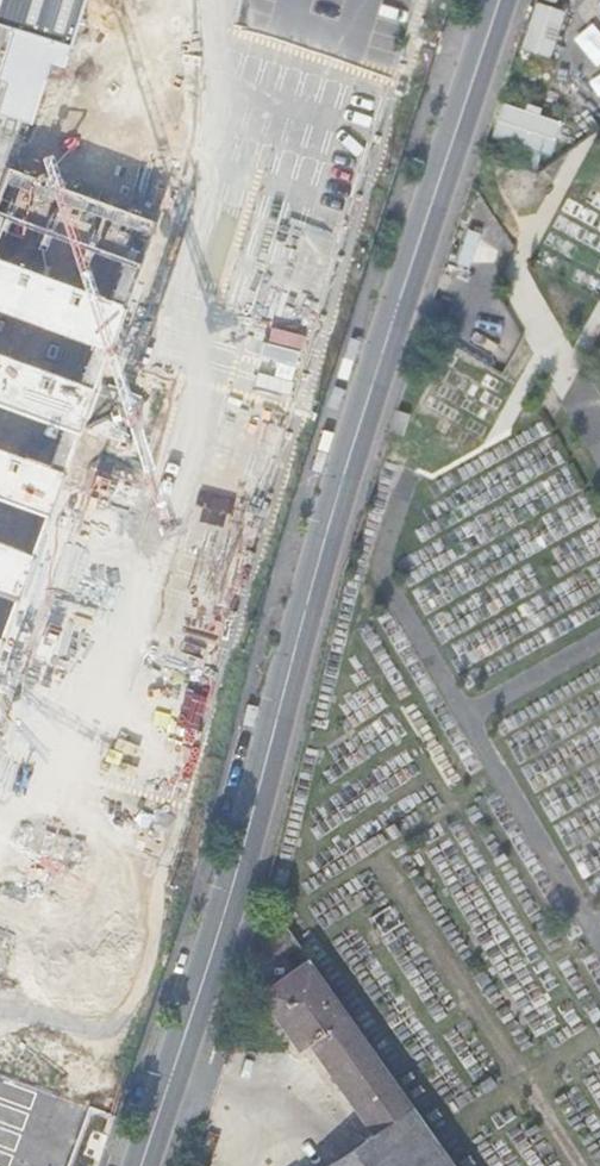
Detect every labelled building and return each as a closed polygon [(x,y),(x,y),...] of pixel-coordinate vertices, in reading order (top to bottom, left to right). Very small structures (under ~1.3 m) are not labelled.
[(66,51),(82,0),(0,0),(0,30),(66,51)] [(351,185),(361,184),(420,0),(249,0),(249,10),(295,7),(297,28),(274,30),(311,41),(309,17),(328,15),(333,81),(331,81),(340,181),(351,185)] [(522,49),(550,58),(566,11),(538,2),(522,49)] [(505,103),(493,137),(522,146),(542,153),(551,156),(563,122),(505,103)] [(537,168),(542,153),(522,146),(517,161),(537,168)] [(151,221),(6,168),(0,184),(0,634),(151,221)] [(308,960),(259,994),(298,1051),(309,1044),(334,1080),(372,1134),(326,1165),(453,1165),(308,960)]
